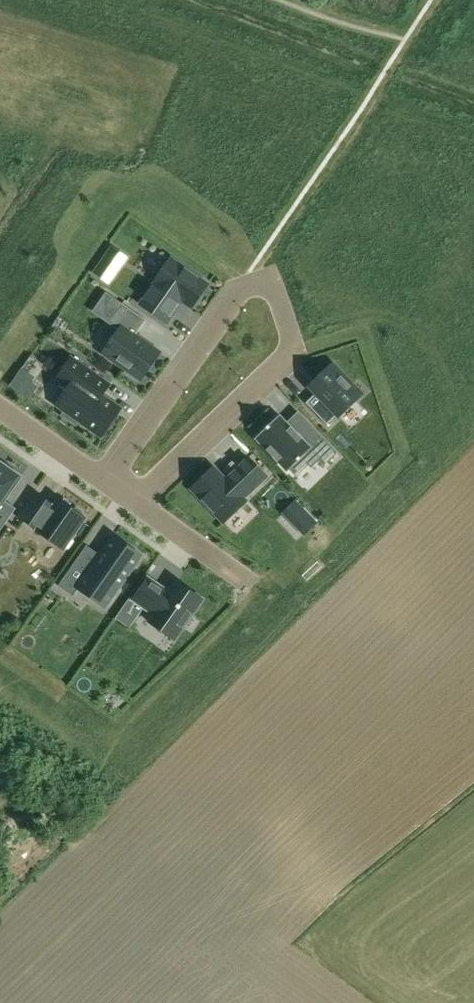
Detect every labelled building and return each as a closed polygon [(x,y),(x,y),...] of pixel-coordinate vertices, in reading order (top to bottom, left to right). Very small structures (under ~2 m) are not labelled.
[(128,256),(115,248),(96,274),(109,283),(128,256)] [(149,293),(140,305),(166,323),(178,306),(177,305),(180,300),(192,308),(208,285),(171,258),(154,282),(164,289),(157,298),(149,293)] [(118,330),(103,353),(127,370),(125,373),(136,380),(138,378),(141,380),(161,353),(136,335),(146,320),(122,304),(111,320),(121,327),(118,330)] [(68,388),(56,405),(64,411),(61,415),(76,426),(79,421),(101,437),(121,408),(102,395),(110,384),(72,357),(56,379),(68,388)] [(316,393),(306,403),(327,425),(337,415),(338,417),(356,400),(353,397),(360,391),(333,363),(324,372),(324,373),(316,380),(320,384),(313,391),(316,393)] [(299,437),(278,416),(256,438),(290,473),(292,471),(297,477),(304,469),(304,459),(313,452),(325,463),(339,450),(315,423),(299,437)] [(213,468),(192,488),(225,522),(245,502),(243,499),(266,476),(247,457),(224,480),(213,468)] [(16,509),(4,501),(21,477),(0,462),(0,531),(16,509)] [(37,493),(19,518),(37,531),(36,532),(63,550),(86,517),(83,515),(82,512),(78,509),(74,509),(59,499),(55,505),(37,493)] [(295,502),(284,512),(304,533),(315,523),(295,502)] [(83,550),(61,581),(77,592),(86,579),(112,597),(140,558),(140,557),(141,556),(114,537),(98,560),(83,550)] [(144,581),(129,603),(151,617),(145,625),(171,643),(199,602),(173,585),(166,596),(144,581)] [(13,867),(0,853),(0,879),(13,867)]
